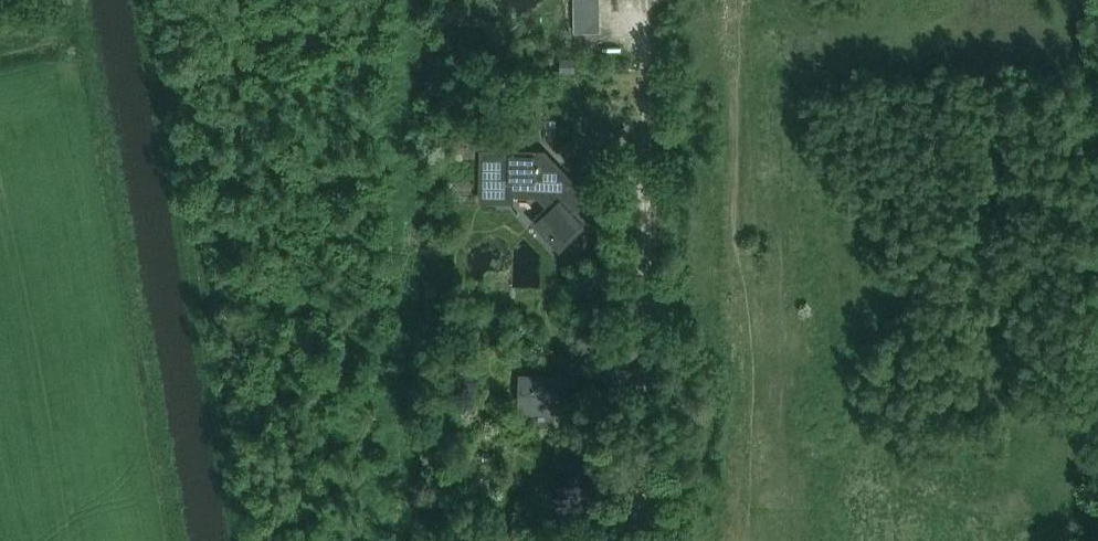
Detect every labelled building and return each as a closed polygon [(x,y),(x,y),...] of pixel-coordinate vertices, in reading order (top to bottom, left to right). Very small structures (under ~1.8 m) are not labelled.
[(464,11),(453,12),(454,25),(465,24),(464,11)] [(571,59),(558,59),(558,72),(571,72),(571,59)] [(448,145),(448,156),(474,156),(475,140),(467,140),(466,146),(448,145)] [(484,154),(484,197),(511,197),(511,192),(540,192),(553,206),(537,221),(560,245),(584,221),(574,210),(586,198),(553,163),(540,163),(540,154),(484,154)] [(569,330),(568,341),(581,342),(582,330),(569,330)] [(589,351),(570,351),(570,373),(588,374),(589,351)] [(568,376),(518,375),(517,415),(567,416),(568,376)] [(483,451),(483,460),(495,460),(495,451),(483,451)]
